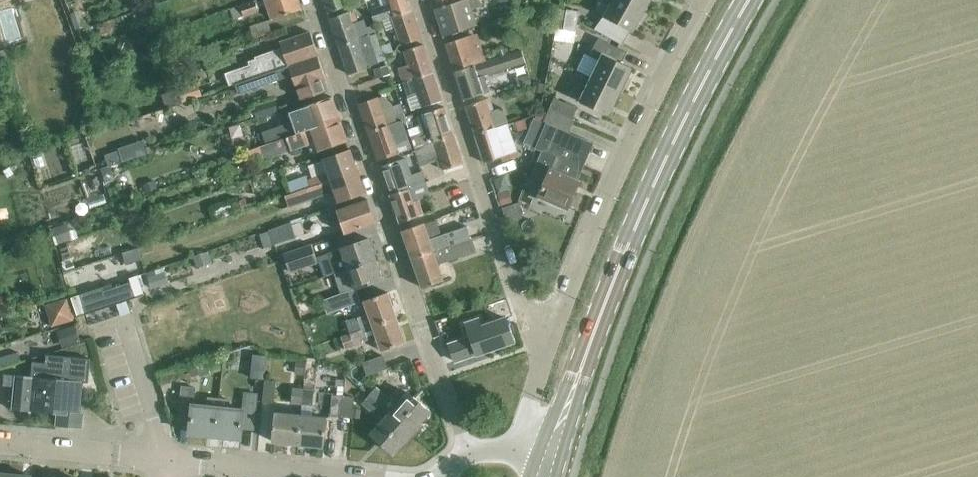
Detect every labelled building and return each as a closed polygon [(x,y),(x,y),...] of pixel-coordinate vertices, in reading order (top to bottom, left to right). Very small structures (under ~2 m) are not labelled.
[(231,9),(234,19),(245,15),(246,17),(258,12),(258,10),(268,7),(272,20),(301,9),(297,0),(256,0),(231,9)] [(328,12),(350,4),(348,0),(345,1),(345,0),(324,0),(328,12)] [(382,21),(411,12),(407,0),(378,0),(381,8),(370,12),(374,23),(382,21)] [(437,9),(465,0),(434,0),(437,9)] [(437,9),(445,36),(477,26),(472,9),(482,6),(480,0),(465,0),(437,9)] [(630,0),(613,0),(604,16),(606,17),(598,30),(595,29),(595,30),(623,46),(631,32),(633,33),(646,9),(630,0)] [(646,9),(652,0),(630,0),(646,9)] [(565,10),(564,19),(576,21),(578,12),(565,10)] [(330,19),(339,45),(340,46),(367,37),(367,36),(374,33),(371,26),(364,29),(361,21),(350,25),(348,17),(351,15),(350,12),(330,19)] [(411,12),(382,21),(386,34),(395,31),(399,41),(396,42),(397,46),(419,38),(411,12)] [(576,21),(564,19),(562,29),(575,31),(576,21)] [(250,27),(253,39),(270,33),(266,22),(250,27)] [(229,85),(318,57),(318,56),(310,33),(281,43),(283,48),(255,58),(256,60),(248,62),(249,66),(225,74),(229,85)] [(374,34),(367,37),(340,46),(349,73),(386,60),(384,55),(384,54),(382,47),(379,48),(374,34)] [(448,45),(456,71),(486,62),(478,39),(472,41),(471,37),(448,45)] [(599,61),(591,77),(621,92),(633,69),(622,63),(627,53),(598,39),(589,56),(599,61)] [(391,43),(382,47),(384,54),(394,51),(391,43)] [(395,70),(400,84),(432,74),(422,45),(397,54),(398,58),(402,57),(405,67),(395,70)] [(558,48),(555,61),(568,63),(570,51),(558,48)] [(486,62),(456,71),(466,99),(489,92),(484,76),(526,63),(522,50),(486,62)] [(300,103),(329,94),(326,80),(318,57),(229,85),(229,87),(235,85),(239,95),(293,77),(296,88),(300,103)] [(432,74),(400,84),(399,84),(405,100),(415,96),(419,108),(441,101),(432,74)] [(621,92),(591,77),(579,102),(609,117),(621,92)] [(198,84),(178,90),(182,104),(203,97),(198,84)] [(182,104),(178,90),(162,96),(166,109),(182,104)] [(261,132),(265,144),(338,119),(330,97),(301,107),(287,112),(290,122),(261,132)] [(359,104),(369,132),(400,121),(406,119),(404,113),(395,116),(392,107),(382,110),(378,98),(359,104)] [(467,106),(476,134),(507,124),(502,109),(489,113),(486,105),(491,104),(489,99),(467,106)] [(549,110),(571,121),(576,109),(554,99),(549,110)] [(411,138),(415,147),(452,136),(443,109),(417,118),(423,134),(411,138)] [(549,110),(543,123),(569,134),(574,122),(571,121),(549,110)] [(338,119),(265,144),(246,151),(249,161),(263,156),(264,159),(277,155),(275,151),(287,147),(288,151),(307,145),(310,149),(312,154),(345,142),(338,119)] [(577,181),(593,145),(569,134),(543,123),(534,119),(524,142),(542,150),(531,175),(544,181),(538,194),(541,196),(540,198),(551,202),(551,200),(567,207),(578,182),(577,181)] [(122,145),(145,138),(140,121),(117,128),(122,145)] [(400,121),(369,132),(378,160),(397,154),(396,149),(408,145),(400,121)] [(507,124),(476,134),(485,162),(516,153),(507,124)] [(452,136),(415,147),(416,152),(421,167),(439,161),(443,171),(462,165),(452,136)] [(121,147),(104,151),(111,176),(128,171),(121,147)] [(309,182),(312,187),(356,172),(349,151),(323,160),(323,161),(308,167),(311,175),(308,177),(309,182)] [(405,159),(380,167),(390,195),(426,183),(423,173),(411,177),(405,159)] [(312,187),(299,192),(278,199),(281,209),(333,191),(336,202),(363,192),(356,172),(312,187)] [(426,183),(390,195),(399,223),(422,215),(417,199),(430,195),(426,183)] [(507,191),(496,194),(501,208),(512,204),(507,191)] [(239,210),(234,196),(213,203),(218,217),(239,210)] [(340,219),(344,233),(375,223),(367,201),(338,211),(336,207),(324,211),(329,223),(340,219)] [(475,201),(456,209),(462,221),(480,213),(475,201)] [(72,221),(59,222),(61,239),(74,238),(72,221)] [(269,232),(275,246),(297,237),(292,223),(269,232)] [(402,231),(411,259),(470,239),(466,227),(428,240),(423,224),(402,231)] [(328,254),(335,273),(376,259),(369,239),(328,254)] [(470,239),(411,259),(421,287),(442,280),(437,264),(475,251),(470,239)] [(283,255),(289,271),(318,262),(313,245),(283,255)] [(342,294),(384,279),(376,259),(335,273),(342,294)] [(103,288),(80,295),(81,298),(86,313),(86,314),(109,307),(136,298),(136,299),(145,296),(138,276),(130,279),(131,283),(104,292),(103,288)] [(346,321),(350,333),(397,317),(388,292),(365,300),(369,313),(346,321)] [(342,309),(337,295),(331,297),(336,311),(342,309)] [(86,313),(81,298),(73,301),(78,316),(86,313)] [(52,327),(75,321),(68,299),(46,306),(52,327)] [(307,318),(313,332),(325,327),(319,313),(307,318)] [(397,317),(350,333),(341,336),(345,348),(377,336),(382,350),(406,342),(397,317)] [(473,337),(463,340),(450,344),(456,361),(479,353),(478,351),(490,347),(490,349),(515,341),(508,319),(483,328),(486,337),(475,341),(473,337)] [(75,326),(57,331),(62,349),(81,343),(75,326)] [(79,429),(83,383),(85,383),(88,384),(91,359),(46,355),(46,363),(33,362),(31,377),(16,375),(13,410),(57,415),(56,426),(79,429)] [(362,363),(366,375),(387,368),(383,355),(362,363)] [(200,377),(222,371),(218,359),(197,365),(200,377)] [(304,390),(311,391),(312,386),(313,386),(316,363),(306,361),(304,390)] [(262,402),(272,403),(274,382),(264,381),(262,402)] [(292,403),(302,405),(304,390),(294,388),(292,403)] [(377,388),(369,396),(381,407),(389,398),(377,388)] [(190,435),(214,437),(218,401),(208,400),(207,408),(193,406),(194,390),(181,389),(178,423),(191,425),(190,435)] [(304,390),(302,405),(313,406),(315,391),(311,391),(304,390)] [(389,398),(381,407),(390,415),(415,437),(423,427),(420,425),(431,413),(409,394),(400,405),(391,397),(389,398)] [(218,401),(214,437),(240,439),(241,430),(253,431),(256,396),(243,395),(242,411),(227,410),(228,402),(218,401)] [(329,416),(339,417),(342,396),(331,395),(329,416)] [(342,418),(351,419),(353,397),(344,396),(342,418)] [(381,407),(369,396),(362,404),(375,415),(381,407)] [(272,442),(298,445),(301,417),(275,415),(272,442)] [(415,437),(390,415),(372,436),(394,455),(404,444),(407,446),(415,437)] [(301,417),(298,445),(324,448),(327,420),(301,417)]
